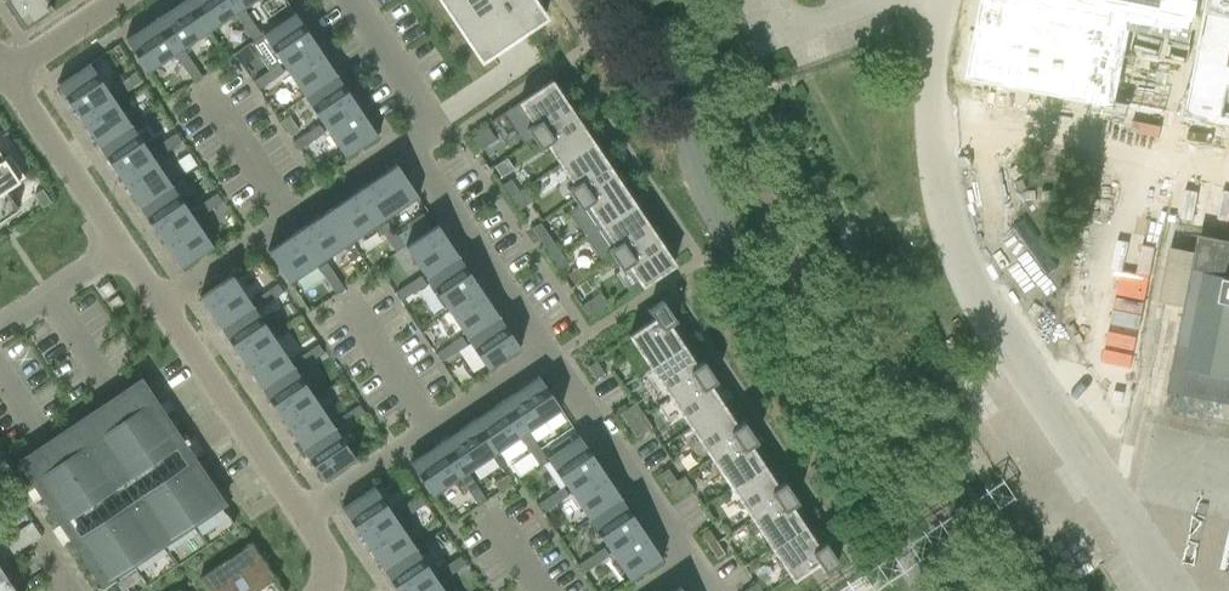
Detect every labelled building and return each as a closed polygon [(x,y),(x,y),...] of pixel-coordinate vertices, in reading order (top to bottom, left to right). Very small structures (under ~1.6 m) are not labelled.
[(24,28),(53,9),(46,0),(5,0),(24,28)] [(157,18),(179,51),(211,29),(192,0),(183,0),(157,18)] [(211,29),(244,8),(239,0),(192,0),(211,29)] [(479,60),(506,42),(545,17),(534,0),(439,0),(479,60)] [(972,72),(1228,122),(1228,0),(987,0),(986,1),(972,72)] [(244,11),(236,17),(245,29),(253,23),(244,11)] [(262,35),(250,43),(269,70),(278,64),(281,62),(283,66),(315,44),(295,13),(262,35)] [(157,18),(125,39),(147,72),(179,51),(157,18)] [(253,23),(245,29),(253,41),(261,35),(253,23)] [(315,44),(283,66),(304,97),(336,75),(315,44)] [(184,51),(176,57),(184,69),(192,63),(184,51)] [(89,63),(57,85),(68,101),(77,116),(110,94),(89,63)] [(192,63),(184,69),(192,81),(200,75),(192,63)] [(269,70),(266,72),(271,81),(283,72),(278,64),(269,70)] [(135,72),(123,81),(128,89),(140,81),(135,72)] [(266,72),(253,81),(259,89),(271,81),(266,72)] [(336,75),(304,97),(324,128),(357,106),(336,75)] [(123,81),(110,89),(116,97),(128,89),(123,81)] [(519,104),(505,113),(506,114),(520,135),(527,131),(532,138),(571,111),(551,81),(518,103),(519,104)] [(110,94),(77,116),(98,146),(130,125),(110,94)] [(357,106),(324,128),(345,158),(378,137),(357,106)] [(592,142),(571,111),(532,138),(539,149),(546,144),(559,164),(590,144),(592,142)] [(130,125),(98,146),(119,177),(151,155),(130,125)] [(318,125),(306,133),(312,141),(324,133),(318,125)] [(489,130),(473,141),(481,154),(497,142),(489,130)] [(175,133),(163,141),(169,149),(181,141),(175,133)] [(306,133),(294,141),(300,149),(312,141),(306,133)] [(163,141),(151,149),(157,157),(169,149),(163,141)] [(612,173),(592,142),(590,144),(559,164),(573,184),(566,189),(573,198),(573,199),(610,174),(612,173)] [(5,190),(24,177),(9,154),(3,158),(0,154),(0,194),(5,190)] [(151,155),(119,177),(139,208),(172,186),(151,155)] [(396,164),(364,186),(386,219),(386,218),(418,197),(396,164)] [(580,209),(569,216),(583,237),(600,225),(633,203),(612,173),(610,174),(573,199),(580,209)] [(502,185),(510,197),(518,191),(510,179),(502,185)] [(172,186),(139,208),(160,238),(192,217),(172,186)] [(364,186),(331,208),(354,241),(376,225),(386,219),(364,186)] [(519,209),(535,199),(527,186),(510,197),(519,209)] [(18,209),(5,190),(0,194),(0,221),(18,209)] [(42,190),(34,195),(42,207),(50,202),(42,190)] [(216,193),(204,202),(209,210),(222,202),(216,193)] [(204,202),(192,210),(197,218),(209,210),(204,202)] [(600,225),(583,237),(596,256),(607,249),(614,260),(654,234),(633,203),(600,225)] [(331,208),(299,229),(321,262),(326,259),(354,241),(331,208)] [(192,217),(160,238),(180,269),(213,247),(192,217)] [(386,222),(378,228),(386,240),(394,234),(386,222)] [(437,225),(404,246),(425,277),(457,255),(437,225)] [(299,229),(267,251),(289,284),(316,266),(321,262),(299,229)] [(394,234),(386,240),(394,252),(403,246),(394,234)] [(654,234),(614,260),(620,270),(627,265),(642,286),(674,264),(654,234)] [(1228,402),(1228,241),(1200,236),(1170,390),(1228,402)] [(551,257),(559,252),(551,240),(543,245),(551,257)] [(551,257),(559,269),(567,264),(559,252),(551,257)] [(457,255),(425,277),(446,308),(478,286),(457,255)] [(326,263),(318,268),(326,280),(334,275),(326,263)] [(231,275),(199,297),(219,327),(252,306),(231,275)] [(334,275),(326,280),(334,292),(342,287),(334,275)] [(420,276),(408,284),(413,292),(425,284),(420,276)] [(115,291),(108,281),(96,290),(102,300),(115,291)] [(277,284),(265,292),(270,300),(282,292),(277,284)] [(408,284),(395,292),(401,300),(413,292),(408,284)] [(478,286),(446,308),(467,339),(499,317),(478,286)] [(265,292),(253,300),(258,308),(270,300),(265,292)] [(599,293),(583,304),(591,316),(607,305),(599,293)] [(112,311),(123,304),(117,295),(107,303),(112,311)] [(681,344),(668,325),(675,320),(661,300),(647,310),(653,319),(628,336),(649,366),(662,357),(679,346),(681,344)] [(252,306),(219,327),(240,358),(273,336),(252,306)] [(499,317),(467,339),(487,370),(520,348),(499,317)] [(273,336),(240,358),(261,389),(293,367),(273,336)] [(461,336),(448,344),(454,353),(466,344),(461,336)] [(318,344),(306,353),(311,361),(323,353),(318,344)] [(448,344),(436,353),(442,361),(454,353),(448,344)] [(709,370),(702,361),(695,365),(681,344),(679,346),(662,357),(649,366),(669,397),(706,372),(709,370)] [(306,353),(293,361),(299,369),(311,361),(306,353)] [(595,361),(587,367),(595,379),(603,373),(595,361)] [(293,367),(261,389),(281,419),(314,397),(293,367)] [(706,372),(669,397),(690,427),(720,407),(722,405),(712,390),(719,385),(709,370),(706,372)] [(527,429),(528,431),(560,409),(538,376),(506,397),(527,429)] [(141,379),(18,460),(60,523),(183,442),(141,379)] [(314,397),(281,419),(302,450),(334,428),(314,397)] [(527,429),(506,397),(474,419),(495,451),(496,452),(528,431),(527,429)] [(643,414),(635,403),(619,414),(626,425),(636,419),(643,414)] [(358,405),(346,413),(352,421),(364,413),(358,405)] [(720,407),(690,427),(710,458),(748,433),(750,431),(743,421),(736,426),(722,405),(720,407)] [(346,413),(334,421),(339,429),(352,421),(346,413)] [(626,425),(635,438),(651,427),(643,414),(636,419),(626,425)] [(495,451),(474,419),(441,441),(463,473),(464,474),(496,452),(495,451)] [(334,428),(302,450),(323,481),(355,459),(334,428)] [(748,433),(710,458),(731,488),(761,468),(763,466),(749,446),(756,441),(750,431),(748,433)] [(527,449),(529,451),(537,446),(529,434),(520,439),(527,449)] [(579,436),(546,458),(567,489),(599,467),(600,467),(579,436)] [(463,473),(441,441),(409,462),(431,496),(464,474),(463,473)] [(537,446),(529,451),(537,463),(545,458),(537,446)] [(72,542),(101,586),(105,583),(110,590),(135,590),(147,583),(233,526),(233,525),(221,506),(224,504),(195,460),(72,542)] [(761,468),(731,488),(751,519),(789,493),(791,492),(784,482),(777,486),(763,466),(761,468)] [(599,467),(567,489),(588,520),(620,498),(600,467),(599,467)] [(667,486),(667,487),(676,481),(667,469),(659,474),(667,486)] [(467,490),(468,492),(476,486),(468,474),(460,480),(467,490)] [(667,487),(676,499),(692,488),(684,476),(676,481),(667,487)] [(373,486),(341,508),(362,539),(364,537),(394,517),(373,486)] [(468,492),(476,504),(484,499),(476,486),(468,492)] [(550,495),(556,504),(568,495),(562,487),(552,494),(550,495)] [(789,493),(751,519),(772,549),(802,529),(804,527),(790,506),(797,502),(791,492),(789,493)] [(556,504),(550,495),(538,503),(543,512),(556,504)] [(407,504),(412,512),(424,504),(419,496),(407,504)] [(620,498),(588,520),(609,551),(641,529),(620,498)] [(407,504),(394,512),(400,520),(412,512),(407,504)] [(362,539),(382,569),(385,568),(415,548),(394,517),(364,537),(362,539)] [(802,529),(772,549),(792,580),(817,563),(824,572),(838,562),(824,542),(817,547),(804,527),(802,529)] [(641,529),(609,551),(630,582),(662,560),(641,529)] [(707,546),(708,547),(717,542),(708,530),(700,535),(707,546)] [(708,547),(716,559),(724,554),(717,542),(708,547)] [(200,578),(208,590),(255,590),(256,590),(257,590),(282,590),(250,544),(200,578)] [(397,590),(417,590),(435,578),(415,548),(385,568),(382,569),(397,590)] [(591,556),(596,564),(608,556),(603,548),(592,555),(591,556)] [(447,564),(453,573),(465,564),(459,556),(447,564)] [(596,564),(591,556),(579,564),(584,572),(585,572),(596,564)] [(447,564),(435,573),(441,581),(453,573),(447,564)] [(0,568),(0,590),(15,590),(0,568)] [(435,578),(417,590),(444,590),(435,578)] [(744,590),(761,590),(756,583),(744,590)]
